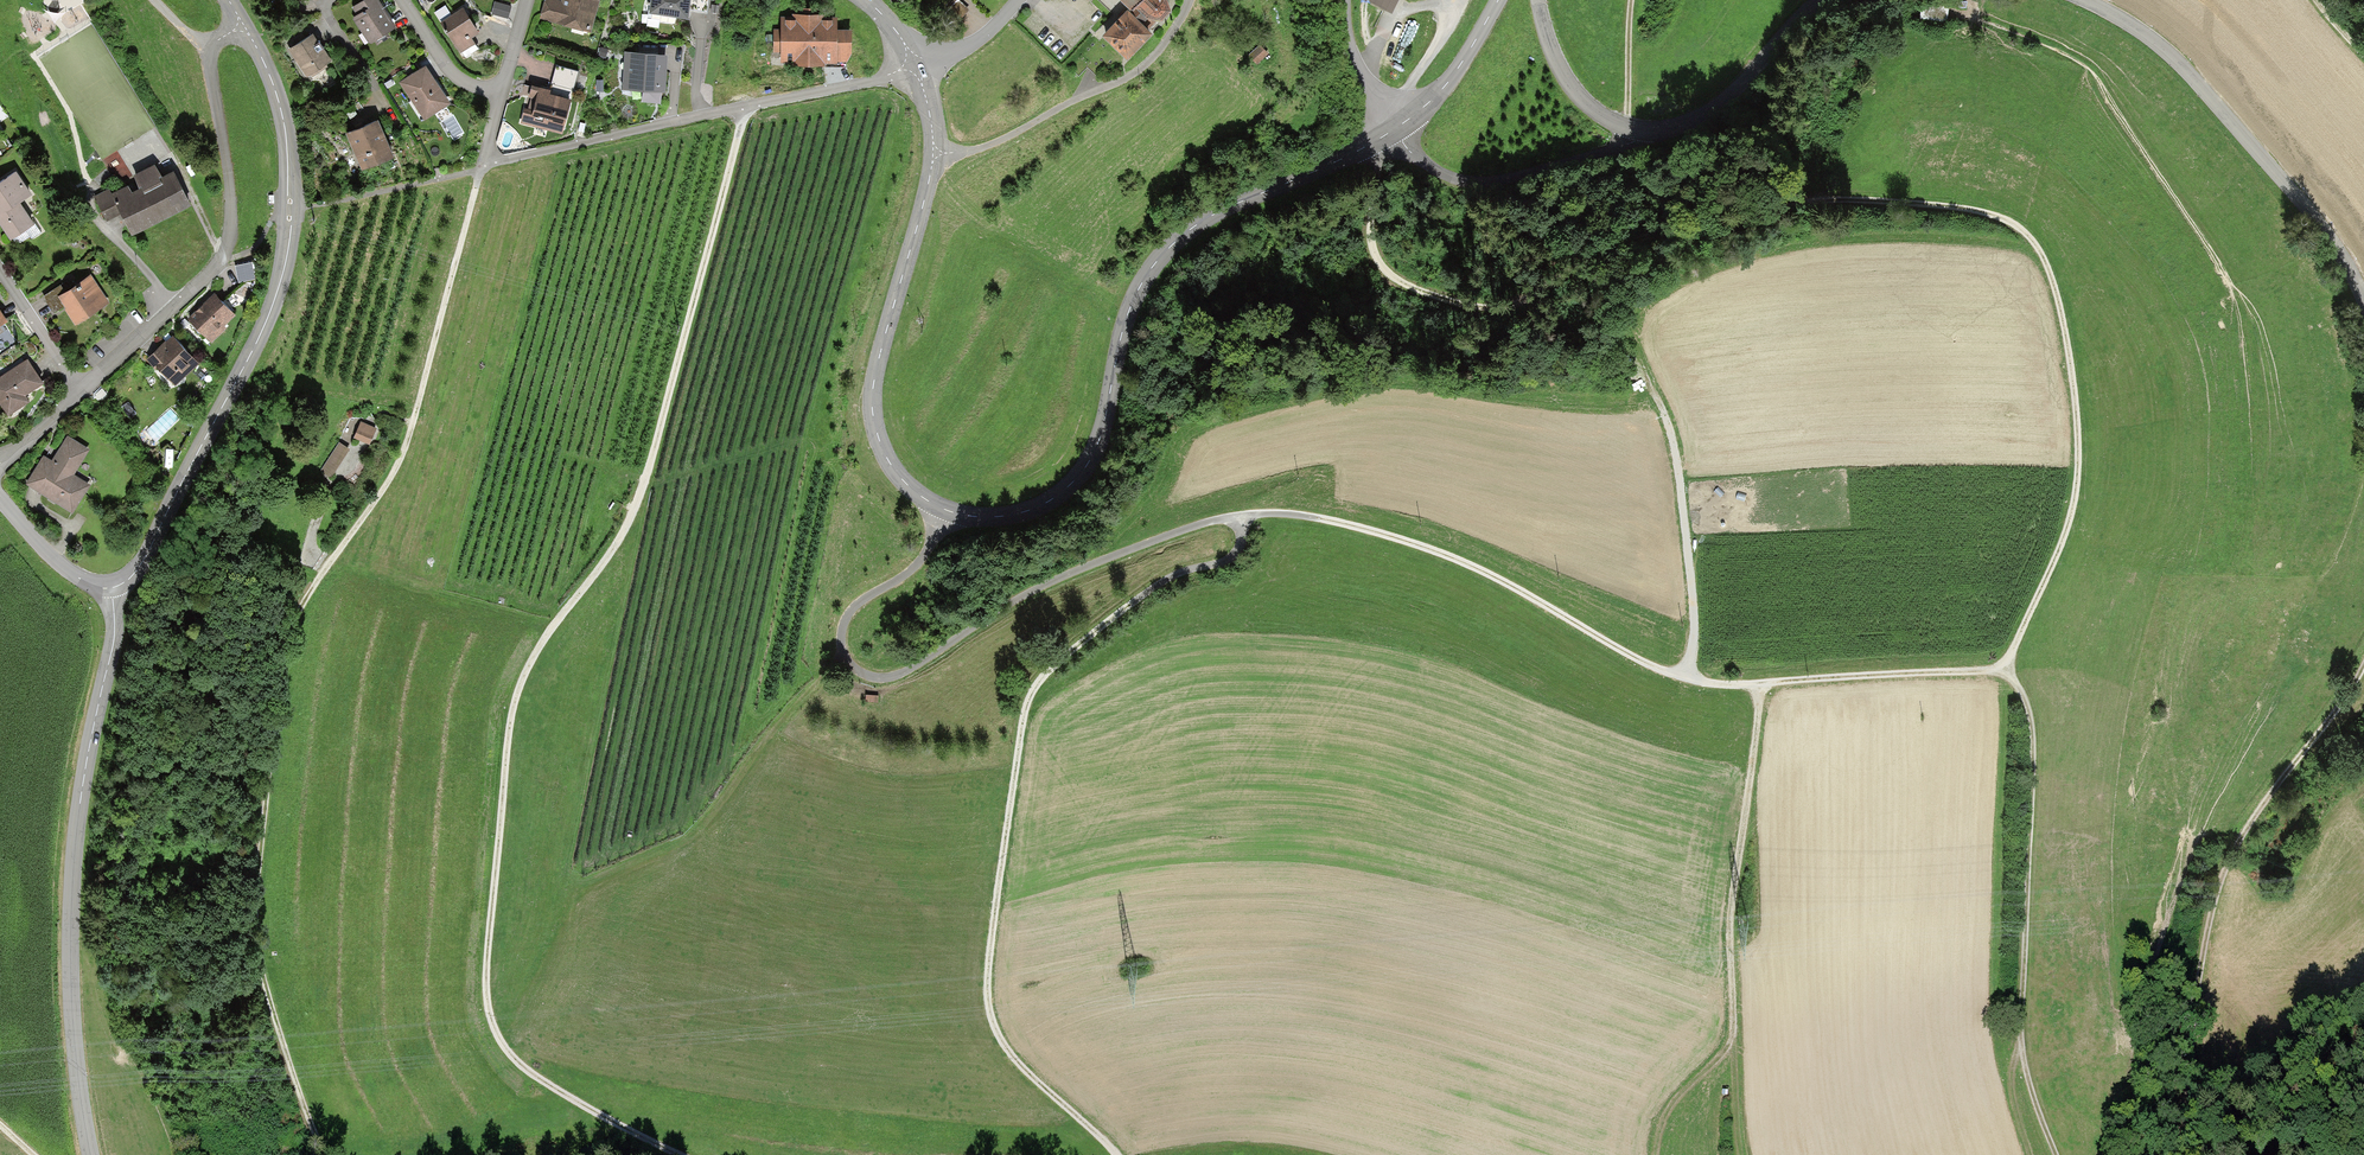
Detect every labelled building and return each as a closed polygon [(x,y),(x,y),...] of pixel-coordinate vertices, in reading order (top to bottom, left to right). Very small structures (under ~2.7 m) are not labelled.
[(376,0),(364,0),(351,9),(357,17),(350,22),(368,47),(396,29),(376,0)] [(562,1),(558,0),(544,0),(539,21),(591,34),(599,0),(562,0),(562,1)] [(650,14),(687,20),(689,9),(690,0),(652,0),(650,14)] [(689,9),(708,12),(710,0),(690,0),(689,9)] [(1128,8),(1129,9),(1132,6),(1146,19),(1154,22),(1159,23),(1169,11),(1166,1),(1165,0),(1119,0),(1128,8)] [(1369,2),(1392,13),(1399,0),(1370,0),(1369,2)] [(510,16),(511,3),(497,1),(495,14),(510,16)] [(959,1),(950,11),(959,20),(968,10),(959,1)] [(1126,10),(1101,36),(1126,60),(1151,33),(1146,29),(1154,22),(1146,19),(1132,6),(1129,9),(1128,8),(1126,10)] [(461,8),(438,22),(461,60),(477,50),(469,38),(476,34),(461,8)] [(770,34),(770,53),(777,53),(778,65),(850,64),(849,32),(835,32),(834,14),(813,14),(813,9),(795,9),(795,16),(777,16),(777,34),(770,34)] [(313,34),(288,50),(306,78),(331,63),(313,34)] [(1260,46),(1249,55),(1257,64),(1267,54),(1260,46)] [(667,55),(625,54),(623,92),(665,94),(667,55)] [(425,65),(398,82),(423,121),(450,104),(425,65)] [(555,66),(550,84),(573,90),(577,72),(555,66)] [(550,91),(531,86),(527,98),(535,100),(532,110),(523,107),(519,123),(562,135),(571,101),(549,95),(550,91)] [(379,121),(346,135),(361,172),(395,158),(379,121)] [(105,187),(89,195),(104,223),(118,216),(129,237),(188,206),(169,171),(159,176),(153,166),(132,176),(139,189),(129,194),(124,185),(109,193),(105,187)] [(7,238),(28,224),(15,203),(28,195),(12,171),(0,178),(0,227),(7,238)] [(237,261),(241,278),(258,274),(254,258),(237,261)] [(58,283),(39,295),(51,314),(60,307),(72,326),(108,303),(89,273),(63,290),(58,283)] [(212,292),(184,317),(208,342),(234,316),(212,292)] [(0,332),(0,354),(18,339),(7,326),(0,332)] [(169,335),(145,358),(173,387),(197,364),(169,335)] [(27,359),(0,377),(0,406),(7,417),(30,403),(25,395),(43,384),(27,359)] [(357,421),(351,437),(367,444),(373,428),(357,421)] [(39,454),(22,483),(70,511),(86,484),(72,475),(88,449),(63,434),(48,459),(39,454)] [(336,442),(318,470),(329,477),(347,449),(336,442)]
